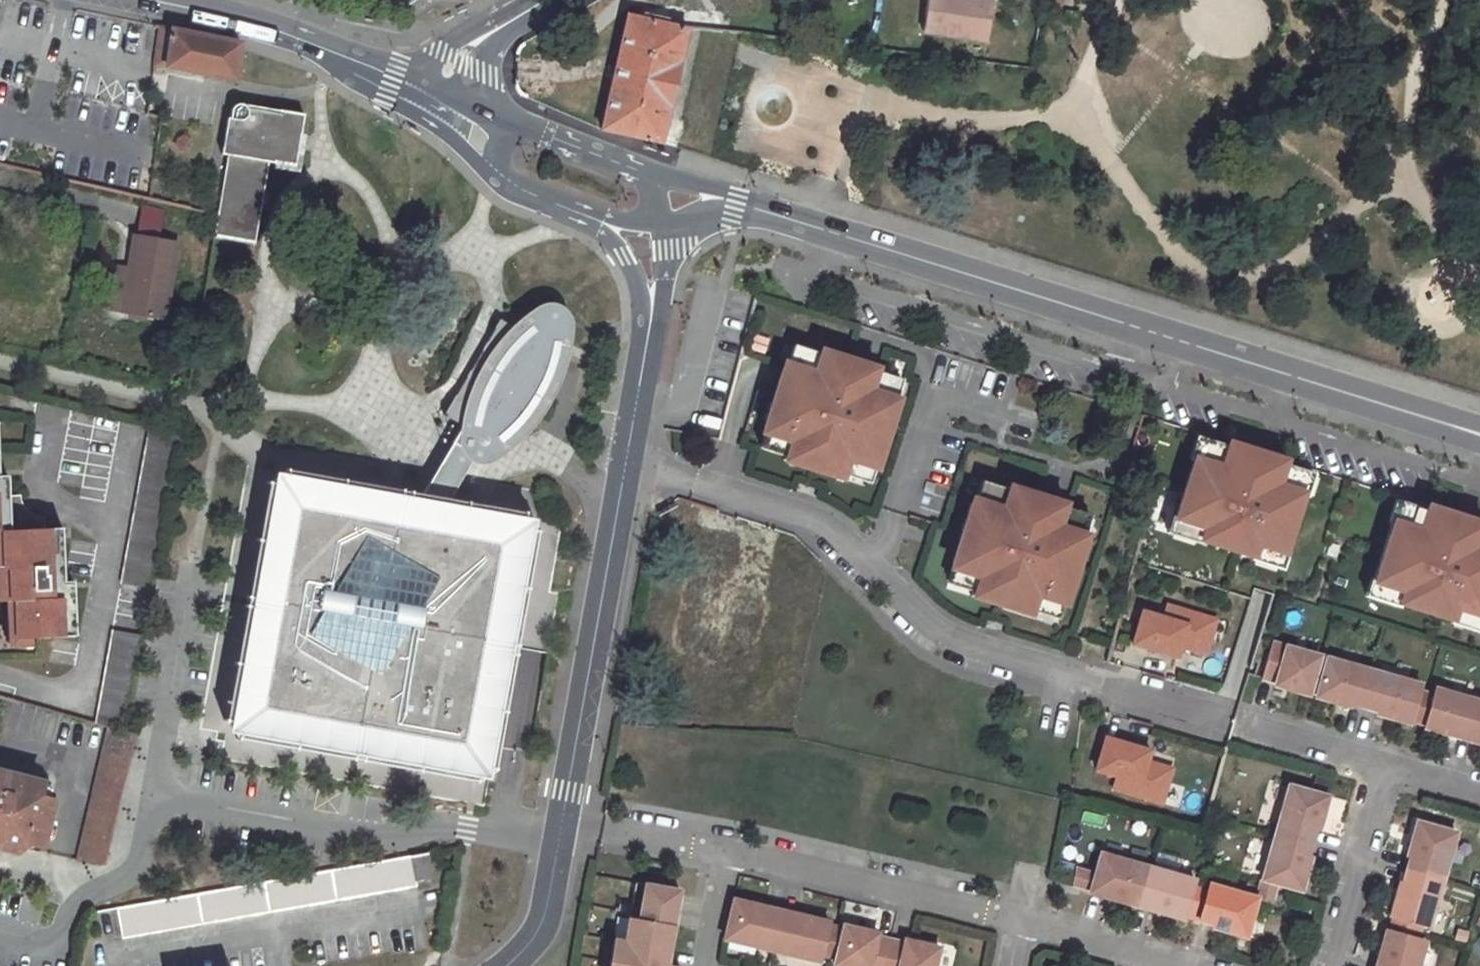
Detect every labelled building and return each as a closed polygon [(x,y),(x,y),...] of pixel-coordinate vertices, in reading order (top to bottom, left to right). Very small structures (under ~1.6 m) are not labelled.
[(924,33),(986,43),(992,1),(982,0),(928,0),(924,33)] [(628,13),(601,129),(652,141),(651,147),(659,149),(688,27),(669,22),(670,17),(644,11),(643,16),(628,13)] [(160,26),(153,65),(167,67),(173,29),(160,26)] [(173,29),(167,67),(170,68),(170,67),(235,81),(242,43),(173,29)] [(230,119),(228,119),(221,155),(227,156),(214,237),(254,245),(269,164),(290,168),(296,136),(301,137),(305,117),(280,112),(280,114),(257,110),(256,116),(249,115),(248,111),(246,107),(244,105),(239,104),(235,106),(234,107),(232,111),(230,119)] [(140,206),(138,230),(161,232),(163,208),(140,206)] [(136,236),(123,312),(165,318),(177,243),(136,236)] [(560,357),(569,332),(568,313),(562,307),(546,309),(535,317),(518,331),(499,319),(443,415),(462,426),(420,496),(405,519),(293,500),(265,661),(249,720),(285,728),(287,721),(470,752),(506,536),(437,524),(451,502),(477,458),(485,457),(495,453),(519,436),(525,429),(545,399),(551,388),(554,375),(559,376),(564,358),(560,357)] [(803,346),(796,343),(788,366),(796,369),(803,346)] [(788,366),(786,365),(766,426),(768,427),(776,430),(772,440),(805,451),(800,464),(829,473),(833,460),(866,471),(870,459),(877,463),(879,463),(899,402),(896,401),(889,398),(896,375),(879,370),(880,366),(824,348),(823,352),(803,346),(796,369),(788,366)] [(896,401),(904,378),(896,375),(889,398),(896,401)] [(152,427),(122,584),(152,589),(180,431),(152,427)] [(776,430),(768,427),(762,447),(785,454),(784,458),(800,464),(805,451),(772,440),(776,430)] [(1208,441),(1197,437),(1190,460),(1194,462),(1190,474),(1197,477),(1208,441)] [(1203,534),(1201,541),(1253,558),(1256,551),(1276,557),(1278,550),(1285,552),(1304,496),(1296,494),(1304,472),(1285,466),(1286,461),(1230,443),(1228,448),(1208,441),(1197,477),(1190,474),(1176,518),(1183,520),(1181,527),(1203,534)] [(847,474),(871,482),(877,463),(870,459),(866,471),(833,460),(829,473),(846,478),(847,474)] [(506,536),(470,752),(287,721),(285,728),(249,720),(265,661),(293,500),(405,519),(420,496),(265,469),(219,739),(473,783),(520,513),(451,502),(437,524),(506,536)] [(1304,496),(1308,497),(1315,475),(1304,472),(1296,494),(1304,496)] [(69,622),(75,622),(73,581),(65,582),(63,542),(57,542),(57,528),(45,529),(45,517),(41,517),(36,516),(29,512),(26,509),(22,503),(21,496),(9,496),(9,476),(0,476),(0,532),(3,531),(5,569),(0,568),(0,602),(15,601),(17,638),(70,636),(69,622)] [(989,484),(982,482),(975,505),(982,508),(989,484)] [(975,505),(971,504),(952,565),(955,566),(963,568),(959,579),(991,589),(987,602),(1016,611),(1020,598),(1053,609),(1056,597),(1064,600),(1066,601),(1085,539),(1083,539),(1075,536),(1082,513),(1065,507),(1066,504),(1010,486),(1009,490),(989,484),(982,508),(975,505)] [(1408,505),(1397,501),(1389,524),(1394,526),(1390,538),(1397,540),(1408,505)] [(1400,605),(1453,622),(1455,615),(1475,621),(1478,614),(1479,615),(1479,523),(1429,507),(1428,511),(1408,505),(1397,540),(1390,538),(1376,582),(1383,584),(1380,591),(1403,598),(1400,605)] [(1075,536),(1083,539),(1090,515),(1082,513),(1075,536)] [(1173,517),(1167,534),(1199,544),(1201,541),(1203,534),(1181,527),(1183,520),(1176,518),(1173,517)] [(1253,558),(1252,561),(1283,571),(1289,553),(1285,552),(1278,550),(1276,557),(1256,551),(1253,558)] [(963,568),(955,566),(949,585),(972,593),(971,597),(987,602),(991,589),(959,579),(963,568)] [(1372,581),(1367,598),(1399,608),(1400,605),(1403,598),(1380,591),(1383,584),(1376,582),(1372,581)] [(718,584),(716,591),(730,592),(731,587),(718,584)] [(1053,609),(1020,598),(1016,611),(1033,616),(1034,612),(1058,620),(1064,600),(1056,597),(1053,609)] [(1143,612),(1134,644),(1179,658),(1182,648),(1208,655),(1218,620),(1168,606),(1164,618),(1143,612)] [(1452,625),(1479,633),(1479,615),(1478,614),(1475,621),(1455,615),(1453,622),(1452,625)] [(114,630),(96,723),(126,732),(143,636),(114,630)] [(1320,656),(1273,642),(1263,678),(1276,682),(1275,686),(1309,695),(1310,692),(1320,660),(1320,656)] [(1365,707),(1375,672),(1328,658),(1327,662),(1318,694),(1317,697),(1351,707),(1352,703),(1365,707)] [(1327,662),(1320,660),(1310,692),(1318,694),(1327,662)] [(1422,685),(1375,672),(1365,707),(1378,711),(1377,714),(1411,723),(1412,719),(1420,691),(1422,685)] [(1479,716),(1479,702),(1437,689),(1435,696),(1426,725),(1425,728),(1460,737),(1461,734),(1474,737),(1479,716)] [(1419,723),(1428,694),(1420,691),(1412,719),(1412,720),(1419,723)] [(1426,725),(1435,696),(1428,694),(1419,723),(1426,725)] [(109,730),(79,859),(105,865),(135,737),(109,730)] [(1117,777),(1114,789),(1164,805),(1174,769),(1148,762),(1151,751),(1106,738),(1096,771),(1117,777)] [(40,794),(43,780),(0,770),(0,833),(24,839),(41,844),(52,797),(40,794)] [(1329,797),(1290,786),(1276,833),(1312,843),(1316,830),(1319,831),(1329,797)] [(1444,880),(1457,833),(1418,822),(1408,856),(1411,857),(1408,870),(1444,880)] [(18,848),(24,845),(24,839),(0,833),(0,844),(18,848)] [(1308,856),(1312,843),(1276,833),(1258,898),(1257,899),(1272,904),(1277,884),(1302,891),(1312,857),(1308,856)] [(417,885),(415,879),(432,875),(428,853),(118,908),(123,936),(417,885)] [(1139,903),(1149,867),(1101,854),(1096,875),(1092,890),(1105,893),(1103,897),(1137,906),(1139,903)] [(1194,888),(1196,881),(1149,867),(1139,903),(1152,907),(1150,910),(1185,920),(1186,916),(1194,888)] [(1096,875),(1076,870),(1075,873),(1073,884),(1092,890),(1096,875)] [(1430,927),(1444,880),(1408,870),(1404,883),(1401,883),(1391,916),(1394,917),(1423,926),(1430,927)] [(635,883),(624,942),(620,965),(676,965),(666,964),(680,890),(635,883)] [(1257,899),(1258,898),(1211,885),(1209,892),(1200,920),(1214,924),(1213,927),(1246,937),(1257,899)] [(1194,888),(1186,916),(1193,918),(1201,890),(1194,888)] [(1209,892),(1201,890),(1193,918),(1200,920),(1209,892)] [(769,908),(734,900),(725,940),(773,951),(781,914),(768,911),(769,908)] [(794,918),(781,914),(773,951),(820,962),(822,955),(828,928),(830,923),(795,914),(794,918)] [(1423,926),(1394,917),(1392,924),(1421,933),(1423,926)] [(1421,933),(1392,924),(1390,932),(1419,940),(1421,933)] [(835,965),(838,965),(885,965),(891,940),(878,937),(879,934),(844,926),(843,931),(836,959),(835,965)] [(836,929),(828,928),(822,955),(829,958),(836,929)] [(843,931),(836,929),(829,958),(836,959),(843,931)] [(1426,942),(1419,940),(1390,932),(1387,931),(1377,965),(1380,965),(1419,965),(1426,942)] [(624,942),(614,940),(609,965),(620,965),(624,942)] [(891,940),(885,965),(935,965),(939,948),(905,940),(904,943),(891,940)] [(1457,953),(1446,949),(1440,965),(1453,965),(1457,953)]
